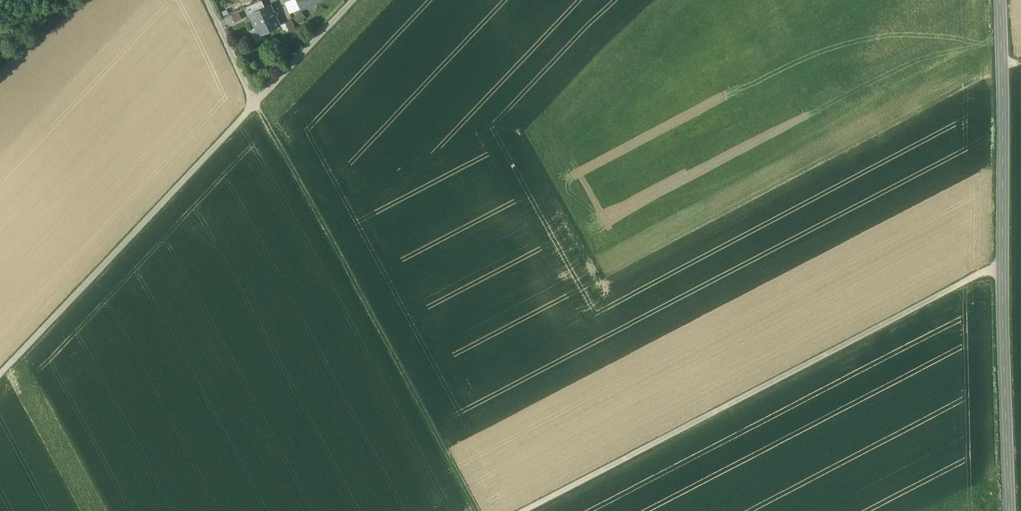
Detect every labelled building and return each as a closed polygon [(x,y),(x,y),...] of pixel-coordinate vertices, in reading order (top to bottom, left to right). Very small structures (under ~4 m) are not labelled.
[(246,7),(249,14),(265,7),(261,0),(246,7)] [(265,7),(249,14),(258,34),(279,24),(276,16),(277,13),(269,10),(267,6),(265,7)] [(289,31),(296,28),(292,18),(285,21),(289,31)]
